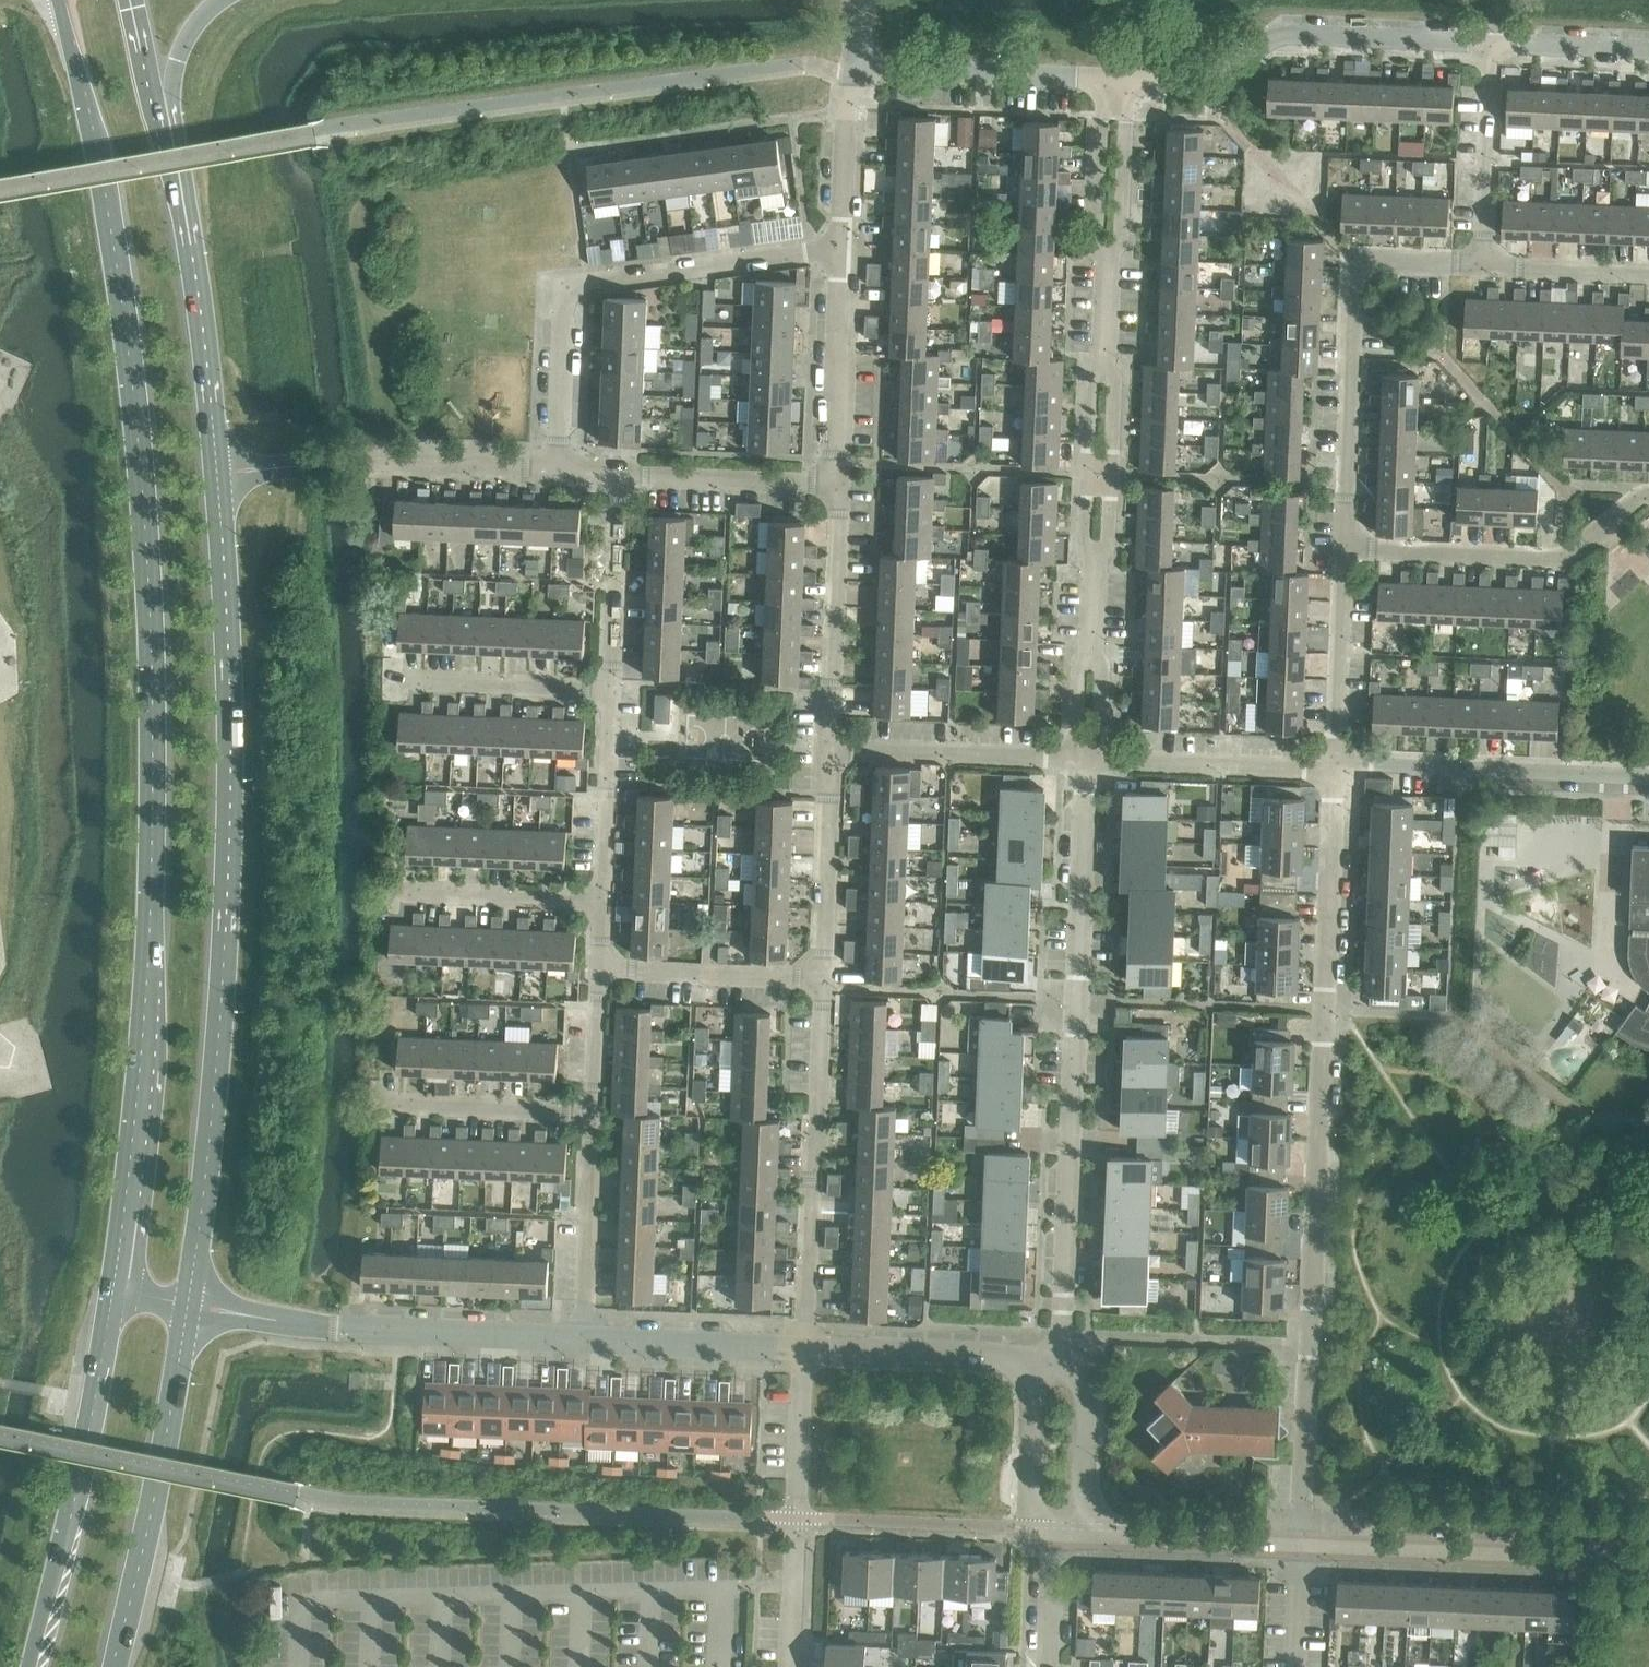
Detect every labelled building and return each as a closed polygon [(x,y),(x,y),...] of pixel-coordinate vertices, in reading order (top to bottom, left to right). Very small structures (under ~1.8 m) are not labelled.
[(1267,113),(1295,114),(1296,79),(1302,79),(1303,66),(1292,66),(1291,79),(1269,78),(1267,113)] [(1295,114),(1321,115),(1322,80),(1328,81),(1329,68),(1318,67),(1317,80),(1302,79),(1296,79),(1295,114)] [(1321,115),(1347,117),(1348,81),(1354,82),(1355,69),(1344,68),(1344,81),(1328,81),(1322,80),(1321,115)] [(1531,68),(1530,77),(1541,77),(1542,74),(1542,68),(1531,68)] [(1347,117),(1373,118),(1375,83),(1381,83),(1381,70),(1370,69),(1370,82),(1354,82),(1348,81),(1347,117)] [(1373,118),(1399,119),(1401,84),(1407,84),(1407,71),(1396,71),(1396,84),(1381,83),(1375,83),(1373,118)] [(1399,119),(1425,120),(1427,85),(1433,85),(1433,72),(1423,72),(1422,85),(1407,84),(1401,84),(1399,119)] [(1636,72),(1635,81),(1645,81),(1646,73),(1636,72)] [(1427,85),(1425,120),(1452,121),(1454,87),(1459,87),(1460,73),(1449,73),(1448,86),(1433,85),(1427,85)] [(1506,124),(1533,125),(1535,90),(1541,90),(1541,77),(1530,77),(1530,89),(1508,88),(1506,124)] [(1533,125),(1560,126),(1561,91),(1567,91),(1568,78),(1557,78),(1556,91),(1541,90),(1535,90),(1533,125)] [(1560,126),(1586,127),(1587,92),(1593,92),(1594,79),(1583,79),(1582,92),(1567,91),(1561,91),(1560,126)] [(1586,127),(1612,128),(1613,93),(1619,93),(1620,80),(1609,80),(1608,93),(1593,92),(1587,92),(1586,127)] [(1612,128),(1638,129),(1640,94),(1646,94),(1646,81),(1635,81),(1635,94),(1619,93),(1613,93),(1612,128)] [(1648,130),(1648,95),(1646,94),(1640,94),(1638,129),(1648,130)] [(900,122),(899,138),(899,144),(934,145),(936,118),(901,117),(901,112),(888,111),(887,122),(900,122)] [(958,116),(957,146),(971,146),(973,117),(958,116)] [(1024,122),(1023,149),(1058,150),(1059,145),(1059,130),(1072,131),(1073,120),(1059,119),(1059,123),(1024,122)] [(1168,134),(1167,149),(1167,155),(1202,156),(1204,129),(1169,128),(1169,123),(1156,122),(1155,133),(1168,134)] [(980,128),(979,146),(992,147),(993,128),(980,128)] [(789,136),(777,138),(777,139),(779,153),(791,151),(789,136)] [(899,149),(898,164),(898,170),(933,171),(934,145),(899,144),(899,138),(886,137),(886,148),(899,149)] [(777,139),(753,142),(760,195),(784,192),(777,139)] [(1399,140),(1398,155),(1423,156),(1424,141),(1399,140)] [(729,145),(735,185),(736,198),(760,195),(753,142),(729,145)] [(729,145),(706,148),(711,188),(735,185),(729,145)] [(1023,149),(1022,175),(1057,177),(1057,172),(1058,156),(1071,157),(1072,146),(1059,145),(1058,150),(1023,149)] [(706,148),(683,151),(688,191),(711,188),(706,148)] [(1167,160),(1166,175),(1166,181),(1201,183),(1202,156),(1167,155),(1167,149),(1154,148),(1154,159),(1167,160)] [(683,151),(659,155),(665,195),(688,191),(683,151)] [(1533,151),(1532,160),(1544,161),(1544,152),(1533,151)] [(1585,153),(1584,163),(1594,163),(1594,153),(1585,153)] [(659,155),(636,158),(641,198),(665,195),(659,155)] [(979,155),(978,172),(993,173),(993,164),(988,163),(988,156),(979,155)] [(636,158),(612,161),(618,201),(641,198),(636,158)] [(1360,172),(1371,172),(1371,159),(1361,158),(1360,172)] [(1371,159),(1371,172),(1381,172),(1382,159),(1371,159)] [(1412,174),(1423,174),(1424,161),(1413,160),(1412,174)] [(618,201),(612,161),(588,164),(593,204),(618,201)] [(1424,161),(1423,174),(1434,175),(1434,161),(1424,161)] [(898,175),(897,190),(897,196),(932,198),(933,171),(898,170),(898,164),(885,163),(885,174),(898,175)] [(1520,179),(1531,179),(1531,166),(1521,165),(1520,179)] [(1531,166),(1531,179),(1542,180),(1542,166),(1531,166)] [(1573,181),(1583,181),(1584,168),(1573,167),(1573,181)] [(1584,168),(1583,181),(1594,182),(1594,168),(1584,168)] [(1625,183),(1636,184),(1636,170),(1626,170),(1625,183)] [(1636,170),(1636,184),(1646,184),(1647,171),(1636,170)] [(1022,175),(1021,201),(1056,203),(1056,198),(1057,183),(1070,183),(1070,172),(1057,172),(1057,177),(1022,175)] [(1166,186),(1165,201),(1165,207),(1200,209),(1201,183),(1166,181),(1166,175),(1153,175),(1153,185),(1166,186)] [(897,201),(896,216),(896,222),(931,224),(932,198),(897,196),(897,190),(884,190),(884,200),(897,201)] [(1341,228),(1368,230),(1370,194),(1342,193),(1341,228)] [(1368,230),(1394,231),(1396,195),(1370,194),(1368,230)] [(1394,231),(1421,232),(1422,197),(1396,195),(1394,231)] [(1422,197),(1421,232),(1448,233),(1449,198),(1422,197)] [(1021,201),(1020,227),(1055,229),(1055,224),(1056,209),(1069,209),(1069,198),(1056,198),(1056,203),(1021,201)] [(1501,235),(1529,236),(1530,201),(1503,200),(1501,235)] [(1165,212),(1164,228),(1164,234),(1199,235),(1200,209),(1165,207),(1165,201),(1152,201),(1152,212),(1165,212)] [(1529,236),(1555,238),(1556,202),(1530,201),(1529,236)] [(1555,238),(1581,239),(1582,203),(1556,202),(1555,238)] [(1581,239),(1607,240),(1609,205),(1582,203),(1581,239)] [(1607,240),(1633,241),(1635,206),(1609,205),(1607,240)] [(1648,242),(1648,206),(1635,206),(1633,241),(1648,242)] [(896,227),(895,248),(930,250),(931,224),(896,222),(896,216),(883,216),(883,227),(896,227)] [(777,226),(779,239),(789,237),(788,224),(777,226)] [(1020,227),(1019,254),(1054,255),(1055,235),(1068,235),(1068,224),(1055,224),(1055,229),(1020,227)] [(1163,238),(1163,260),(1198,261),(1199,235),(1164,234),(1164,228),(1151,227),(1151,238),(1163,238)] [(752,229),(741,231),(743,244),(753,242),(752,229)] [(743,244),(741,231),(730,232),(732,245),(743,244)] [(705,236),(694,237),(696,250),(707,249),(705,236)] [(696,250),(694,237),(683,238),(685,251),(696,250)] [(623,238),(610,240),(611,248),(613,261),(626,259),(623,238)] [(1273,270),(1286,271),(1286,265),(1322,267),(1323,240),(1288,238),(1287,260),(1274,259),(1273,270)] [(658,242),(647,243),(649,256),(660,255),(658,242)] [(649,256),(647,243),(637,245),(638,258),(649,256)] [(601,250),(602,263),(613,261),(611,248),(601,250)] [(895,248),(894,275),(929,276),(930,250),(895,248)] [(1019,254),(1018,280),(1053,281),(1054,255),(1019,254)] [(1163,260),(1161,286),(1197,287),(1198,261),(1163,260)] [(868,263),(867,273),(880,274),(881,263),(868,263)] [(1272,296),(1285,297),(1285,291),(1321,293),(1322,267),(1286,265),(1286,271),(1286,286),(1273,286),(1272,296)] [(981,267),(981,278),(994,279),(995,268),(981,267)] [(880,274),(867,273),(867,284),(880,285),(880,274)] [(894,275),(892,301),(928,302),(929,276),(894,275)] [(994,279),(981,278),(980,289),(994,289),(994,279)] [(1221,278),(1221,288),(1234,289),(1234,278),(1221,278)] [(756,280),(755,305),(795,307),(797,282),(756,280)] [(1018,280),(1016,306),(1052,307),(1053,281),(1018,280)] [(1567,287),(1567,290),(1578,290),(1578,282),(1567,282),(1567,287)] [(1161,286),(1160,312),(1196,314),(1197,287),(1161,286)] [(1464,334),(1491,335),(1492,299),(1498,300),(1499,287),(1488,286),(1488,299),(1465,298),(1464,334)] [(1491,335),(1517,336),(1519,301),(1525,301),(1525,288),(1514,287),(1514,300),(1498,300),(1492,299),(1491,335)] [(1234,289),(1221,288),(1220,299),(1233,300),(1234,289)] [(704,289),(703,303),(714,303),(715,290),(704,289)] [(1517,336),(1543,337),(1545,302),(1551,302),(1551,289),(1540,289),(1540,302),(1525,301),(1519,301),(1517,336)] [(1543,337),(1569,338),(1571,303),(1577,303),(1578,290),(1567,290),(1566,303),(1551,302),(1545,302),(1543,337)] [(1271,323),(1284,323),(1284,317),(1320,319),(1321,293),(1285,291),(1285,297),(1284,312),(1271,312),(1271,323)] [(1569,338),(1596,339),(1597,304),(1603,304),(1604,291),(1593,291),(1592,304),(1577,303),(1571,303),(1569,338)] [(1596,339),(1621,340),(1622,340),(1623,319),(1624,319),(1624,306),(1629,306),(1630,293),(1619,292),(1618,305),(1603,304),(1597,304),(1596,339)] [(606,297),(605,322),(645,324),(647,299),(606,297)] [(892,301),(891,327),(927,328),(928,302),(892,301)] [(714,303),(703,303),(703,316),(714,316),(714,303)] [(755,305),(754,328),(794,330),(795,307),(755,305)] [(1016,306),(1015,332),(1051,334),(1052,307),(1016,306)] [(1648,355),(1648,329),(1648,307),(1645,307),(1644,320),(1624,319),(1623,319),(1622,340),(1621,340),(1621,354),(1648,355)] [(687,312),(686,325),(697,326),(698,313),(687,312)] [(1160,312),(1159,338),(1194,340),(1196,314),(1160,312)] [(865,315),(865,326),(878,326),(879,316),(865,315)] [(1270,349),(1283,349),(1283,344),(1319,345),(1320,319),(1284,317),(1284,323),(1283,338),(1270,338),(1270,349)] [(971,320),(971,330),(979,331),(979,320),(971,320)] [(979,320),(979,331),(992,331),(993,320),(979,320)] [(605,322),(604,346),(644,347),(645,324),(605,322)] [(697,326),(686,325),(686,339),(697,339),(697,326)] [(878,326),(865,326),(864,336),(878,337),(878,326)] [(890,354),(904,355),(904,354),(925,355),(926,354),(927,328),(891,327),(890,354)] [(754,328),(753,352),(793,354),(794,330),(754,328)] [(1210,330),(1209,341),(1223,341),(1223,330),(1210,330)] [(992,331),(979,331),(978,341),(992,342),(992,331)] [(1014,359),(1028,360),(1028,359),(1049,360),(1049,359),(1051,334),(1015,332),(1014,359)] [(702,337),(701,350),(712,350),(713,337),(702,337)] [(1159,338),(1158,364),(1158,365),(1180,366),(1193,367),(1194,340),(1159,338)] [(1223,341),(1209,341),(1209,351),(1222,352),(1223,341)] [(1283,349),(1282,369),(1282,370),(1304,371),(1304,372),(1317,372),(1319,345),(1283,344),(1283,349)] [(604,346),(603,369),(643,371),(644,347),(604,346)] [(712,350),(701,350),(701,363),(712,363),(712,350)] [(904,355),(903,380),(938,382),(938,376),(939,361),(952,361),(952,350),(939,350),(939,355),(926,354),(925,355),(904,354),(904,355)] [(753,352),(752,376),(792,377),(793,354),(753,352)] [(1227,357),(1227,368),(1240,368),(1241,358),(1227,357)] [(1028,359),(1028,360),(1027,386),(1062,387),(1063,360),(1049,359),(1049,360),(1028,359)] [(685,360),(684,373),(695,373),(696,360),(685,360)] [(1145,363),(1143,390),(1179,392),(1180,366),(1158,365),(1158,364),(1145,363)] [(1240,368),(1227,368),(1226,379),(1240,379),(1240,368)] [(1383,380),(1383,395),(1382,401),(1418,402),(1419,375),(1384,374),(1384,369),(1371,368),(1370,379),(1383,380)] [(603,369),(602,393),(643,394),(643,371),(603,369)] [(1268,369),(1268,391),(1267,396),(1303,398),(1304,372),(1304,371),(1282,370),(1282,369),(1268,369)] [(695,373),(684,373),(684,386),(695,386),(695,373)] [(700,373),(700,384),(711,384),(711,374),(700,373)] [(982,373),(982,384),(995,384),(996,374),(982,373)] [(752,376),(751,399),(791,401),(792,377),(752,376)] [(903,380),(901,407),(937,408),(937,402),(938,387),(951,387),(951,376),(938,376),(938,382),(903,380)] [(1207,383),(1207,393),(1220,394),(1221,383),(1207,383)] [(700,384),(699,397),(710,397),(711,384),(700,384)] [(995,384),(982,384),(982,394),(995,395),(995,384)] [(1027,386),(1025,412),(1061,413),(1062,387),(1027,386)] [(1143,390),(1142,417),(1177,418),(1179,392),(1143,390)] [(1267,402),(1266,417),(1266,422),(1302,424),(1303,398),(1267,396),(1268,391),(1255,390),(1254,401),(1267,402)] [(602,393),(601,416),(641,418),(643,394),(602,393)] [(1220,394),(1207,393),(1207,404),(1220,404),(1220,394)] [(1582,406),(1593,407),(1594,393),(1583,393),(1582,406)] [(1594,393),(1593,407),(1604,407),(1604,394),(1594,393)] [(1382,406),(1382,421),(1381,427),(1417,429),(1418,402),(1382,401),(1383,395),(1370,394),(1369,405),(1382,406)] [(1635,409),(1645,409),(1646,396),(1635,395),(1635,409)] [(710,397),(699,397),(699,410),(710,410),(710,397)] [(751,399),(750,423),(790,424),(791,401),(751,399)] [(901,407),(900,433),(936,434),(936,428),(937,413),(950,413),(950,403),(937,402),(937,408),(901,407)] [(683,407),(682,420),(693,420),(694,407),(683,407)] [(1025,412),(1024,438),(1060,439),(1061,413),(1025,412)] [(641,418),(601,416),(600,441),(640,443),(641,418)] [(1142,417),(1141,443),(1176,444),(1177,418),(1142,417)] [(1266,428),(1265,443),(1265,448),(1300,450),(1302,424),(1266,422),(1266,417),(1253,417),(1253,428),(1266,428)] [(693,420),(682,420),(682,433),(693,433),(693,420)] [(1381,432),(1380,447),(1380,453),(1415,455),(1417,429),(1381,427),(1382,421),(1369,421),(1368,431),(1381,432)] [(790,424),(750,423),(749,447),(789,449),(790,424)] [(980,425),(980,436),(993,437),(994,426),(980,425)] [(1462,426),(1461,437),(1474,437),(1475,427),(1462,426)] [(936,434),(900,433),(899,460),(934,461),(935,439),(948,440),(949,429),(936,428),(936,434)] [(1564,463),(1591,464),(1592,429),(1565,428),(1564,463)] [(1591,464),(1617,465),(1618,430),(1592,429),(1591,464)] [(1617,465),(1643,467),(1645,431),(1618,430),(1617,465)] [(697,444),(708,444),(709,431),(698,431),(697,444)] [(682,433),(681,449),(692,449),(693,433),(682,433)] [(1205,435),(1205,445),(1218,446),(1219,435),(1205,435)] [(993,437),(980,436),(979,447),(993,447),(993,437)] [(1060,439),(1024,438),(1023,465),(1058,466),(1060,439)] [(1176,444),(1141,443),(1140,470),(1175,471),(1176,444)] [(1265,448),(1265,443),(1252,443),(1252,454),(1265,454),(1264,475),(1299,477),(1300,450),(1265,448)] [(1218,446),(1205,445),(1204,456),(1218,457),(1218,446)] [(1380,458),(1379,473),(1379,479),(1414,481),(1415,455),(1380,453),(1380,447),(1367,447),(1367,458),(1380,458)] [(1437,467),(1437,481),(1453,482),(1453,467),(1437,467)] [(899,476),(897,503),(933,504),(933,498),(933,483),(946,484),(947,473),(933,472),(933,477),(899,476)] [(1379,484),(1378,500),(1378,506),(1413,507),(1414,481),(1379,479),(1379,473),(1366,473),(1366,484),(1379,484)] [(1479,473),(1479,486),(1485,487),(1483,522),(1509,523),(1511,488),(1505,488),(1490,487),(1490,474),(1479,473)] [(1506,475),(1505,488),(1511,488),(1509,523),(1537,524),(1538,489),(1516,488),(1517,475),(1506,475)] [(1022,481),(1021,508),(1056,510),(1058,483),(1022,481)] [(1485,487),(1479,486),(1458,485),(1456,520),(1451,520),(1451,533),(1462,534),(1462,521),(1483,522),(1485,487)] [(1139,486),(1138,513),(1173,515),(1175,488),(1139,486)] [(1263,498),(1262,514),(1262,519),(1297,520),(1299,493),(1264,491),(1264,487),(1251,487),(1250,498),(1263,498)] [(421,536),(423,501),(429,502),(429,489),(419,488),(418,501),(396,500),(396,502),(383,502),(381,540),(394,540),(394,535),(421,536)] [(421,536),(448,538),(449,502),(455,503),(456,490),(445,489),(444,502),(429,502),(423,501),(421,536)] [(448,538),(474,539),(475,504),(481,504),(482,491),(471,490),(470,503),(455,503),(449,502),(448,538)] [(474,539),(500,540),(502,505),(508,505),(508,492),(497,491),(497,504),(481,504),(475,504),(474,539)] [(500,540),(526,541),(528,506),(534,506),(534,493),(523,492),(523,505),(508,505),(502,505),(500,540)] [(526,541),(552,542),(554,507),(560,507),(561,494),(550,494),(549,507),(534,506),(528,506),(526,541)] [(977,496),(977,506),(990,507),(991,496),(977,496)] [(897,503),(896,529),(931,531),(932,525),(932,509),(945,510),(946,499),(933,498),(933,504),(897,503)] [(1378,506),(1378,500),(1365,499),(1365,510),(1378,510),(1377,533),(1412,535),(1413,507),(1378,506)] [(1236,501),(1236,511),(1250,512),(1251,501),(1236,501)] [(736,515),(760,516),(761,503),(737,502),(736,515)] [(1202,505),(1202,516),(1215,517),(1216,506),(1202,505)] [(990,507),(977,506),(976,517),(990,517),(990,507)] [(554,507),(552,542),(574,543),(573,556),(584,556),(585,543),(579,543),(581,508),(560,507),(554,507)] [(1021,508),(1020,534),(1055,536),(1056,510),(1021,508)] [(1138,513),(1137,539),(1172,541),(1173,515),(1138,513)] [(1262,524),(1261,540),(1261,545),(1296,546),(1297,520),(1262,519),(1262,514),(1249,513),(1249,524),(1262,524)] [(651,516),(650,543),(685,545),(686,518),(679,517),(660,517),(651,516)] [(1215,517),(1202,516),(1201,527),(1215,527),(1215,517)] [(770,521),(769,548),(804,550),(804,556),(817,557),(817,546),(805,545),(805,523),(770,521)] [(896,529),(895,555),(917,556),(917,557),(930,558),(931,536),(944,536),(945,525),(932,525),(931,531),(896,529)] [(1020,534),(1019,560),(1019,561),(1041,562),(1041,563),(1054,563),(1055,536),(1020,534)] [(711,535),(711,546),(724,547),(725,536),(711,535)] [(1136,566),(1149,567),(1149,566),(1171,567),(1172,541),(1137,539),(1136,566)] [(1260,572),(1273,572),(1295,573),(1295,572),(1296,546),(1261,545),(1261,540),(1248,539),(1248,550),(1261,551),(1260,572)] [(650,543),(649,570),(684,571),(685,545),(650,543)] [(724,547),(711,546),(711,557),(724,557),(724,547)] [(769,548),(768,575),(803,576),(803,582),(816,583),(816,572),(803,571),(804,556),(804,550),(769,548)] [(975,548),(975,559),(988,559),(988,549),(975,548)] [(882,554),(880,581),(916,583),(917,557),(917,556),(895,555),(882,554)] [(525,558),(525,576),(538,576),(539,559),(525,558)] [(567,558),(567,576),(583,576),(584,558),(567,558)] [(1200,558),(1200,568),(1213,569),(1213,558),(1200,558)] [(988,559),(975,559),(974,570),(987,570),(988,559)] [(1005,560),(1004,587),(1040,588),(1041,563),(1041,562),(1019,561),(1019,560),(1005,560)] [(1149,567),(1148,593),(1184,594),(1185,567),(1171,567),(1149,566),(1149,567)] [(1213,569),(1200,568),(1199,579),(1212,580),(1213,569)] [(649,570),(648,596),(683,597),(684,571),(649,570)] [(1377,617),(1404,618),(1406,583),(1412,583),(1412,570),(1401,570),(1401,583),(1379,582),(1377,617)] [(1404,618),(1430,619),(1432,584),(1438,584),(1438,571),(1428,571),(1427,584),(1412,583),(1406,583),(1404,618)] [(1273,572),(1272,598),(1308,600),(1309,573),(1295,572),(1295,573),(1273,572)] [(1430,619),(1457,620),(1458,585),(1464,586),(1465,573),(1454,572),(1453,585),(1438,584),(1432,584),(1430,619)] [(942,573),(941,584),(955,585),(955,574),(942,573)] [(1457,620),(1483,622),(1484,586),(1490,587),(1491,574),(1480,573),(1479,586),(1464,586),(1458,585),(1457,620)] [(1483,622),(1509,623),(1510,588),(1516,588),(1517,575),(1506,574),(1506,587),(1490,587),(1484,586),(1483,622)] [(768,575),(767,601),(802,602),(802,608),(815,609),(815,598),(802,597),(803,582),(803,576),(768,575)] [(1509,623),(1535,624),(1537,589),(1543,589),(1543,576),(1532,576),(1532,589),(1516,588),(1510,588),(1509,623)] [(1537,589),(1535,624),(1562,625),(1564,590),(1569,591),(1569,577),(1559,577),(1558,590),(1543,589),(1537,589)] [(443,592),(454,592),(455,579),(444,578),(443,592)] [(455,579),(454,592),(465,593),(465,579),(455,579)] [(496,594),(506,595),(507,581),(496,581),(496,594)] [(507,581),(506,595),(517,595),(518,582),(507,581)] [(880,581),(879,608),(915,609),(916,583),(880,581)] [(548,596),(559,597),(559,583),(549,583),(548,596)] [(559,583),(559,597),(569,597),(570,584),(559,583)] [(955,585),(941,584),(941,595),(954,595),(955,585)] [(1231,585),(1231,596),(1244,597),(1245,586),(1231,585)] [(1004,587),(1003,613),(1038,614),(1040,588),(1004,587)] [(709,588),(709,598),(722,599),(723,588),(709,588)] [(1148,593),(1147,619),(1182,620),(1184,594),(1148,593)] [(648,596),(646,622),(682,624),(683,597),(648,596)] [(1244,597),(1231,596),(1230,607),(1244,607),(1244,597)] [(695,598),(695,609),(708,609),(709,598),(695,598)] [(722,599),(709,598),(708,609),(722,610),(722,599)] [(1272,598),(1271,624),(1307,626),(1308,600),(1272,598)] [(398,648),(425,649),(427,614),(406,613),(406,600),(395,599),(395,613),(400,613),(398,648)] [(967,600),(967,611),(980,612),(980,601),(967,600)] [(728,601),(728,613),(739,613),(740,602),(728,601)] [(767,601),(766,627),(801,629),(801,635),(814,635),(814,624),(801,624),(802,608),(802,602),(767,601)] [(879,608),(878,634),(913,635),(915,609),(879,608)] [(980,612),(967,611),(966,622),(979,622),(980,612)] [(1211,611),(1211,622),(1224,622),(1225,611),(1211,611)] [(980,612),(980,622),(987,623),(988,612),(980,612)] [(1003,613),(1002,639),(1037,641),(1038,614),(1003,613)] [(425,649),(451,650),(453,615),(427,614),(425,649)] [(451,650),(478,651),(479,616),(453,615),(451,650)] [(478,651),(504,652),(505,617),(479,616),(478,651)] [(504,652),(530,653),(532,618),(505,617),(504,652)] [(530,653),(556,655),(558,619),(532,618),(530,653)] [(558,619),(556,655),(583,656),(585,620),(558,619)] [(1147,619),(1146,645),(1181,647),(1182,620),(1147,619)] [(646,622),(645,648),(681,650),(682,624),(646,622)] [(1224,622),(1211,622),(1210,632),(1224,633),(1224,622)] [(1271,624),(1270,651),(1305,652),(1307,626),(1271,624)] [(726,625),(726,633),(740,634),(740,626),(726,625)] [(939,626),(939,636),(952,637),(953,626),(939,626)] [(766,627),(764,653),(800,655),(799,661),(812,661),(813,650),(800,650),(801,635),(801,629),(766,627)] [(878,634),(877,660),(912,661),(913,635),(878,634)] [(952,637),(939,636),(938,647),(952,648),(952,637)] [(958,637),(957,645),(971,646),(971,638),(965,637),(958,637)] [(1229,638),(1228,649),(1242,649),(1242,638),(1229,638)] [(1002,639),(1001,665),(1036,667),(1036,673),(1049,673),(1049,662),(1036,662),(1037,641),(1002,639)] [(707,640),(707,651),(720,651),(720,641),(707,640)] [(1132,676),(1145,676),(1145,671),(1180,673),(1181,647),(1146,645),(1145,665),(1132,665),(1132,676)] [(681,650),(645,648),(644,676),(668,676),(680,677),(681,650)] [(1242,649),(1228,649),(1228,659),(1241,660),(1242,649)] [(720,651),(707,651),(706,662),(720,662),(720,651)] [(1270,651),(1269,677),(1304,678),(1305,652),(1270,651)] [(800,655),(764,653),(763,680),(798,682),(798,687),(811,688),(812,677),(799,676),(799,661),(800,655)] [(877,660),(876,686),(911,688),(912,661),(877,660)] [(1417,673),(1428,674),(1429,660),(1418,660),(1417,673)] [(1429,660),(1428,674),(1439,674),(1439,661),(1429,660)] [(1470,675),(1480,676),(1481,662),(1470,662),(1470,675)] [(1481,662),(1480,676),(1491,676),(1492,663),(1481,662)] [(957,663),(955,690),(972,690),(973,664),(970,664),(957,663)] [(1509,664),(1508,677),(1522,678),(1523,664),(1509,664)] [(1522,678),(1533,678),(1533,665),(1523,664),(1522,678)] [(1001,665),(1000,691),(1035,693),(1035,699),(1048,699),(1048,689),(1035,688),(1036,673),(1036,667),(1001,665)] [(1533,665),(1533,678),(1543,679),(1544,665),(1533,665)] [(706,667),(705,682),(719,683),(719,667),(706,667)] [(1131,702),(1144,702),(1144,698),(1179,699),(1180,673),(1145,671),(1145,676),(1144,692),(1131,691),(1131,702)] [(1269,677),(1268,703),(1303,704),(1304,678),(1269,677)] [(937,678),(937,689),(950,689),(950,679),(937,678)] [(1372,729),(1399,730),(1401,695),(1380,694),(1380,681),(1369,681),(1369,694),(1374,694),(1372,729)] [(911,688),(876,686),(875,713),(910,715),(911,688)] [(950,689),(937,689),(936,699),(950,700),(950,689)] [(1227,690),(1226,701),(1239,702),(1240,691),(1227,690)] [(1035,693),(1000,691),(999,719),(1033,720),(1033,725),(1047,725),(1047,715),(1034,714),(1035,699),(1035,693)] [(655,694),(654,722),(670,722),(671,695),(655,694)] [(1399,730),(1426,731),(1427,696),(1401,695),(1399,730)] [(1426,731),(1452,733),(1453,697),(1427,696),(1426,731)] [(1452,733),(1478,734),(1479,698),(1453,697),(1452,733)] [(1144,698),(1144,702),(1143,718),(1130,717),(1130,728),(1143,729),(1143,725),(1178,726),(1179,699),(1144,698)] [(1478,734),(1504,735),(1506,699),(1479,698),(1478,734)] [(1504,735),(1530,736),(1532,701),(1506,699),(1504,735)] [(398,747),(425,749),(427,713),(433,714),(433,701),(423,700),(422,713),(400,712),(398,747)] [(425,749),(452,750),(453,715),(459,715),(460,702),(449,701),(448,714),(433,714),(427,713),(425,749)] [(1239,702),(1226,701),(1226,712),(1239,712),(1239,702)] [(1532,701),(1530,736),(1557,737),(1559,702),(1532,701)] [(452,750),(478,751),(479,716),(485,716),(486,703),(475,703),(474,716),(459,715),(453,715),(452,750)] [(1303,704),(1268,703),(1267,730),(1302,732),(1303,704)] [(478,751),(504,752),(505,717),(511,717),(512,704),(501,704),(501,717),(485,716),(479,716),(478,751)] [(504,752),(530,753),(532,718),(538,718),(538,705),(527,705),(527,718),(511,717),(505,717),(504,752)] [(530,753),(556,754),(558,719),(564,719),(564,706),(553,706),(553,719),(538,718),(532,718),(530,753)] [(558,719),(556,754),(578,755),(577,768),(588,769),(588,755),(583,755),(585,720),(564,719),(558,719)] [(875,767),(874,794),(909,796),(910,768),(875,767)] [(557,774),(556,789),(576,790),(576,775),(557,774)] [(1004,774),(1002,811),(1043,813),(1044,788),(1029,788),(1030,775),(1004,774)] [(1365,793),(1392,794),(1393,779),(1365,777),(1365,793)] [(1126,792),(1125,816),(1166,818),(1168,780),(1142,779),(1141,792),(1126,792)] [(851,783),(851,793),(864,794),(865,783),(851,783)] [(1265,797),(1264,821),(1304,823),(1305,798),(1301,798),(1301,786),(1251,784),(1251,796),(1265,797)] [(639,800),(638,816),(638,822),(673,823),(674,796),(640,795),(640,789),(626,789),(626,800),(639,800)] [(425,803),(436,804),(436,790),(426,790),(425,803)] [(436,790),(436,804),(446,804),(447,791),(436,790)] [(478,805),(488,806),(489,792),(478,792),(478,805)] [(489,792),(488,806),(499,806),(500,793),(489,792)] [(864,794),(851,793),(850,804),(864,805),(864,794)] [(530,808),(540,808),(541,795),(530,794),(530,808)] [(874,794),(873,821),(908,822),(909,796),(874,794)] [(541,795),(540,808),(551,809),(552,795),(541,795)] [(758,800),(757,827),(792,828),(793,801),(758,800)] [(1373,802),(1372,826),(1412,828),(1413,818),(1413,803),(1373,802)] [(425,803),(424,820),(427,820),(426,825),(435,826),(436,804),(425,803)] [(1198,804),(1197,819),(1216,820),(1216,805),(1198,804)] [(1002,811),(1001,834),(1042,836),(1043,813),(1002,811)] [(638,827),(637,842),(637,848),(672,849),(673,823),(638,822),(638,816),(625,815),(625,826),(638,827)] [(718,815),(718,825),(731,826),(732,815),(718,815)] [(1125,816),(1124,840),(1165,841),(1166,818),(1125,816)] [(1444,820),(1443,830),(1454,830),(1455,817),(1444,816),(1444,820)] [(949,817),(949,833),(960,833),(960,818),(949,817)] [(1413,818),(1412,828),(1443,830),(1444,820),(1413,818)] [(1221,819),(1220,832),(1231,833),(1232,820),(1221,819)] [(873,821),(872,847),(907,848),(908,822),(873,821)] [(1264,821),(1263,845),(1303,846),(1304,823),(1264,821)] [(406,860),(433,861),(435,826),(426,825),(408,825),(406,860)] [(731,826),(718,825),(717,836),(731,836),(731,826)] [(433,861),(460,862),(461,827),(435,826),(433,861)] [(1372,826),(1371,850),(1411,852),(1412,828),(1372,826)] [(460,862),(486,863),(487,828),(461,827),(460,862)] [(757,827),(756,853),(791,855),(792,828),(757,827)] [(1204,827),(1204,843),(1215,843),(1215,828),(1204,827)] [(486,863),(512,864),(513,829),(487,828),(486,863)] [(512,864),(538,865),(540,830),(513,829),(512,864)] [(540,830),(538,865),(565,867),(567,831),(540,830)] [(1454,830),(1443,830),(1443,843),(1453,843),(1454,830)] [(960,833),(949,833),(948,848),(959,848),(960,833)] [(1001,834),(1000,858),(1041,860),(1042,836),(1001,834)] [(849,835),(848,846),(862,846),(862,835),(849,835)] [(1124,840),(1123,863),(1164,865),(1165,841),(1124,840)] [(637,853),(636,868),(636,874),(671,876),(672,849),(637,848),(637,842),(624,841),(624,852),(637,853)] [(1215,843),(1204,843),(1203,858),(1214,859),(1215,843)] [(1261,892),(1261,893),(1297,894),(1298,871),(1302,871),(1303,846),(1263,845),(1261,883),(1261,892)] [(1633,845),(1629,927),(1633,927),(1633,934),(1629,934),(1628,950),(1628,954),(1629,958),(1629,962),(1630,966),(1632,970),(1633,974),(1635,977),(1638,980),(1640,984),(1643,986),(1646,989),(1648,991),(1648,845),(1633,845)] [(862,846),(848,846),(848,856),(861,857),(862,846)] [(872,847),(871,873),(906,874),(907,848),(872,847)] [(1371,850),(1370,873),(1410,875),(1411,852),(1371,850)] [(756,853),(755,879),(790,881),(791,855),(756,853)] [(1000,858),(999,881),(1029,883),(1029,884),(1040,884),(1041,860),(1000,858)] [(1122,888),(1133,888),(1133,887),(1163,888),(1164,865),(1123,863),(1122,888)] [(948,864),(947,879),(958,880),(958,864),(948,864)] [(1442,864),(1441,877),(1452,877),(1453,864),(1442,864)] [(716,867),(715,878),(729,878),(729,867),(716,867)] [(635,879),(635,894),(634,900),(670,902),(671,876),(636,874),(636,868),(623,868),(622,879),(635,879)] [(871,873),(870,899),(905,901),(906,874),(871,873)] [(1370,873),(1369,897),(1409,899),(1410,875),(1370,873)] [(1207,888),(1207,890),(1218,890),(1218,875),(1207,874),(1207,876),(1207,888)] [(1452,877),(1441,877),(1441,890),(1451,890),(1452,877)] [(729,878),(715,878),(715,888),(728,889),(729,878)] [(755,879),(753,905),(789,907),(790,881),(755,879)] [(958,880),(947,879),(946,895),(957,895),(958,880)] [(988,880),(987,905),(1028,906),(1029,884),(1029,883),(999,881),(988,880)] [(1245,883),(1244,891),(1261,892),(1261,883),(1245,883)] [(847,887),(846,898),(860,899),(860,888),(847,887)] [(1133,888),(1132,911),(1173,912),(1174,888),(1163,888),(1133,887),(1133,888)] [(1218,890),(1207,890),(1206,905),(1217,906),(1217,905),(1218,891),(1218,890)] [(1218,891),(1217,905),(1231,905),(1231,892),(1218,891)] [(715,893),(714,902),(724,903),(724,894),(715,893)] [(1261,893),(1259,941),(1299,942),(1300,918),(1296,917),(1297,894),(1261,893)] [(634,905),(634,921),(633,927),(668,928),(670,902),(634,900),(635,894),(622,894),(621,905),(634,905)] [(1369,897),(1368,921),(1408,922),(1409,899),(1369,897)] [(860,899),(846,898),(846,909),(859,909),(860,899)] [(870,899),(868,925),(904,927),(905,901),(870,899)] [(753,905),(752,932),(787,933),(789,907),(753,905)] [(987,905),(986,928),(1027,930),(1028,906),(987,905)] [(946,911),(945,926),(956,927),(957,911),(946,911)] [(1132,911),(1131,934),(1172,936),(1173,912),(1132,911)] [(1440,911),(1439,924),(1450,924),(1450,911),(1440,911)] [(389,959),(416,960),(418,925),(424,925),(424,912),(414,912),(413,925),(391,924),(389,959)] [(416,960),(443,961),(444,926),(450,926),(451,913),(440,913),(439,926),(424,925),(418,925),(416,960)] [(443,961),(469,962),(470,927),(476,927),(477,914),(466,914),(465,927),(450,926),(444,926),(443,961)] [(469,962),(495,964),(497,928),(502,928),(503,916),(492,915),(492,928),(476,927),(470,927),(469,962)] [(495,964),(521,965),(523,929),(529,930),(529,917),(518,916),(518,929),(502,928),(497,928),(495,964)] [(521,965),(547,966),(549,931),(555,931),(555,918),(545,917),(544,930),(529,930),(523,929),(521,965)] [(714,919),(713,930),(726,931),(727,920),(714,919)] [(633,927),(634,921),(621,920),(620,931),(633,931),(632,954),(667,955),(668,928),(633,927)] [(1368,921),(1367,944),(1407,946),(1408,922),(1368,921)] [(1200,922),(1200,937),(1211,938),(1211,922),(1200,922)] [(1450,924),(1439,924),(1438,937),(1449,937),(1450,924)] [(868,925),(867,952),(902,953),(904,927),(868,925)] [(956,927),(945,926),(944,942),(955,942),(956,927)] [(986,928),(985,952),(1027,954),(1027,930),(986,928)] [(726,931),(713,930),(713,941),(726,941),(726,931)] [(549,931),(547,966),(569,967),(568,980),(579,980),(580,967),(575,967),(576,932),(555,931),(549,931)] [(787,933),(752,932),(751,959),(768,960),(786,960),(787,933)] [(1131,934),(1130,958),(1171,960),(1172,936),(1131,934)] [(1211,938),(1200,937),(1199,953),(1210,953),(1211,938)] [(844,940),(844,951),(857,951),(858,940),(844,940)] [(1259,941),(1258,964),(1298,966),(1299,942),(1259,941)] [(1367,944),(1366,968),(1406,969),(1407,946),(1367,944)] [(718,946),(717,963),(727,964),(728,946),(718,946)] [(1215,949),(1215,963),(1226,963),(1226,950),(1215,949)] [(857,951),(844,951),(843,961),(857,962),(857,951)] [(902,953),(867,952),(866,979),(901,980),(902,953)] [(985,952),(984,976),(1025,978),(1027,954),(985,952)] [(1129,982),(1170,984),(1171,960),(1130,958),(1129,982)] [(1437,971),(1448,971),(1448,958),(1438,958),(1437,971)] [(1298,966),(1258,964),(1256,1001),(1271,1001),(1272,989),(1297,991),(1298,966)] [(1406,969),(1366,968),(1365,992),(1370,993),(1369,1006),(1421,1009),(1422,995),(1405,994),(1406,969)] [(971,988),(984,989),(984,976),(971,976),(971,988)] [(1430,993),(1430,1009),(1446,1009),(1447,994),(1430,993)] [(852,1000),(851,1027),(886,1028),(887,1001),(852,1000)] [(416,1015),(427,1015),(427,1002),(417,1001),(416,1015)] [(1006,1002),(985,1001),(985,1012),(1006,1013),(1006,1002)] [(427,1002),(427,1015),(437,1016),(438,1002),(427,1002)] [(469,1017),(479,1017),(480,1004),(469,1003),(469,1017)] [(616,1007),(615,1034),(650,1035),(651,1030),(651,1014),(664,1015),(665,1004),(651,1003),(651,1008),(616,1007)] [(1645,1011),(1639,1007),(1635,1005),(1616,1031),(1621,1035),(1626,1038),(1631,1041),(1636,1043),(1642,1045),(1647,1047),(1648,1048),(1648,1003),(1645,1011)] [(480,1004),(479,1017),(490,1018),(490,1004),(480,1004)] [(923,1004),(922,1019),(935,1020),(936,1008),(936,1005),(931,1005),(923,1004)] [(521,1019),(532,1019),(532,1006),(522,1006),(521,1019)] [(532,1006),(532,1019),(542,1020),(543,1007),(532,1006)] [(1117,1007),(1116,1020),(1131,1021),(1132,1008),(1117,1007)] [(735,1012),(734,1039),(770,1041),(771,1014),(735,1012)] [(1236,1014),(1218,1013),(1217,1027),(1235,1028),(1236,1014)] [(922,1019),(921,1030),(935,1030),(935,1020),(922,1019)] [(1255,1020),(1255,1028),(1264,1028),(1265,1020),(1255,1020)] [(1127,1035),(1126,1060),(1167,1061),(1168,1037),(1181,1038),(1182,1025),(1168,1024),(1142,1023),(1142,1036),(1127,1035)] [(696,1027),(695,1038),(708,1038),(709,1028),(696,1027)] [(851,1027),(849,1053),(885,1055),(886,1028),(851,1027)] [(1255,1028),(1253,1064),(1294,1066),(1295,1041),(1269,1040),(1270,1028),(1264,1028),(1255,1028)] [(982,1029),(981,1054),(1022,1055),(1023,1031),(982,1029)] [(615,1034),(614,1060),(649,1062),(650,1056),(650,1041),(663,1041),(664,1030),(651,1030),(650,1035),(615,1034)] [(935,1030),(921,1030),(921,1041),(934,1041),(935,1030)] [(397,1071),(424,1072),(426,1037),(398,1036),(397,1071)] [(424,1072),(450,1074),(452,1038),(426,1037),(424,1072)] [(450,1074),(477,1075),(478,1040),(452,1038),(450,1074)] [(708,1038),(695,1038),(695,1048),(708,1049),(708,1038)] [(734,1039),(733,1066),(768,1067),(770,1041),(734,1039)] [(477,1075),(503,1076),(504,1041),(478,1040),(477,1075)] [(503,1076),(529,1077),(530,1042),(504,1041),(503,1076)] [(921,1041),(920,1057),(934,1057),(934,1041),(921,1041)] [(530,1042),(529,1077),(556,1078),(558,1043),(530,1042)] [(696,1053),(695,1064),(707,1064),(708,1054),(696,1053)] [(849,1053),(848,1079),(884,1081),(885,1055),(849,1053)] [(981,1054),(980,1077),(1021,1079),(1022,1055),(981,1054)] [(614,1060),(613,1086),(648,1088),(648,1082),(649,1067),(662,1067),(662,1056),(650,1056),(649,1062),(614,1060)] [(939,1060),(939,1075),(950,1076),(950,1060),(939,1060)] [(1126,1060),(1125,1083),(1166,1085),(1166,1084),(1179,1085),(1180,1063),(1167,1062),(1167,1061),(1126,1060)] [(1253,1064),(1252,1100),(1267,1101),(1267,1089),(1293,1090),(1294,1066),(1253,1064)] [(733,1066),(732,1092),(767,1093),(768,1067),(733,1066)] [(1194,1071),(1193,1086),(1204,1087),(1205,1071),(1194,1071)] [(920,1072),(919,1082),(933,1083),(933,1072),(920,1072)] [(950,1076),(939,1075),(938,1091),(949,1091),(950,1076)] [(980,1077),(979,1101),(1020,1102),(1021,1079),(980,1077)] [(693,1079),(693,1090),(706,1091),(707,1080),(693,1079)] [(847,1106),(861,1107),(861,1106),(882,1107),(884,1081),(848,1079),(847,1106)] [(612,1114),(625,1114),(625,1113),(647,1114),(648,1093),(661,1093),(661,1083),(648,1082),(648,1088),(613,1086),(612,1114)] [(933,1083),(919,1082),(919,1093),(932,1094),(933,1083)] [(1125,1083),(1124,1107),(1165,1108),(1166,1085),(1125,1083)] [(1211,1085),(1210,1096),(1221,1096),(1222,1085),(1211,1085)] [(1204,1087),(1193,1086),(1193,1102),(1204,1102),(1204,1087)] [(706,1091),(693,1090),(692,1101),(706,1101),(706,1091)] [(731,1119),(744,1120),(744,1119),(766,1120),(766,1119),(767,1093),(732,1092),(731,1119)] [(1252,1100),(1250,1137),(1291,1138),(1292,1114),(1266,1113),(1267,1101),(1252,1100)] [(979,1101),(978,1125),(1019,1127),(1020,1102),(979,1101)] [(861,1107),(860,1133),(895,1134),(896,1107),(882,1107),(861,1106),(861,1107)] [(1123,1131),(1164,1133),(1165,1108),(1124,1107),(1123,1131)] [(625,1113),(625,1114),(624,1140),(659,1141),(661,1114),(647,1114),(625,1113)] [(744,1119),(744,1120),(743,1145),(779,1147),(778,1153),(791,1153),(792,1142),(779,1142),(780,1119),(766,1119),(766,1120),(744,1119)] [(837,1121),(836,1132),(850,1132),(850,1121),(837,1121)] [(380,1171),(407,1172),(409,1136),(415,1137),(415,1124),(404,1123),(404,1136),(382,1135),(380,1171)] [(407,1172),(434,1173),(435,1138),(441,1138),(442,1125),(431,1124),(430,1137),(415,1137),(409,1136),(407,1172)] [(965,1124),(965,1138),(978,1138),(978,1125),(965,1124)] [(1209,1125),(1209,1135),(1223,1136),(1223,1126),(1209,1125)] [(434,1173),(460,1174),(461,1139),(467,1139),(468,1126),(457,1126),(456,1139),(441,1138),(435,1138),(434,1173)] [(460,1174),(486,1175),(487,1140),(493,1140),(494,1127),(483,1127),(483,1140),(467,1139),(461,1139),(460,1174)] [(486,1175),(512,1176),(514,1141),(520,1141),(520,1128),(509,1128),(509,1141),(493,1140),(487,1140),(486,1175)] [(512,1176),(538,1177),(540,1142),(546,1142),(546,1129),(535,1129),(535,1142),(520,1141),(514,1141),(512,1176)] [(686,1132),(685,1143),(699,1143),(699,1133),(686,1132)] [(850,1132),(836,1132),(836,1142),(849,1143),(850,1132)] [(860,1133),(858,1159),(894,1160),(895,1134),(860,1133)] [(1164,1133),(1163,1146),(1176,1147),(1177,1133),(1164,1133)] [(1250,1137),(1249,1173),(1264,1174),(1264,1162),(1290,1163),(1291,1138),(1250,1137)] [(978,1138),(965,1138),(964,1151),(977,1152),(978,1138)] [(624,1140),(623,1166),(658,1168),(659,1141),(624,1140)] [(540,1142),(538,1177),(560,1178),(559,1191),(560,1191),(570,1192),(570,1178),(565,1178),(567,1143),(546,1142),(540,1142)] [(699,1143),(685,1143),(685,1153),(698,1154),(699,1143)] [(743,1145),(742,1171),(777,1173),(777,1179),(790,1179),(791,1169),(778,1168),(778,1153),(779,1147),(743,1145)] [(1176,1147),(1163,1146),(1163,1159),(1176,1160),(1176,1147)] [(988,1152),(987,1176),(1028,1178),(1029,1153),(988,1152)] [(1111,1157),(1110,1181),(1151,1183),(1152,1158),(1111,1157)] [(858,1159),(857,1185),(893,1187),(894,1160),(858,1159)] [(623,1166),(622,1192),(657,1194),(658,1168),(623,1166)] [(742,1171),(741,1198),(776,1199),(776,1205),(789,1206),(790,1195),(777,1194),(777,1179),(777,1173),(742,1171)] [(828,1173),(827,1184),(841,1184),(841,1174),(828,1173)] [(1249,1173),(1247,1209),(1288,1211),(1289,1186),(1263,1185),(1264,1174),(1249,1173)] [(987,1176),(986,1200),(1027,1201),(1028,1178),(987,1176)] [(1110,1181),(1109,1205),(1150,1206),(1151,1183),(1110,1181)] [(934,1182),(933,1197),(944,1198),(945,1182),(934,1182)] [(683,1184),(683,1195),(696,1196),(697,1185),(683,1184)] [(841,1184),(827,1184),(827,1195),(840,1195),(841,1184)] [(857,1185),(856,1211),(891,1213),(893,1187),(857,1185)] [(560,1191),(560,1208),(570,1209),(571,1192),(570,1192),(560,1191)] [(622,1192),(621,1218),(656,1220),(657,1194),(622,1192)] [(1189,1193),(1188,1208),(1199,1208),(1200,1193),(1189,1193)] [(696,1196),(683,1195),(682,1206),(696,1206),(696,1196)] [(944,1198),(933,1197),(933,1213),(944,1213),(944,1198)] [(741,1198),(740,1224),(775,1225),(775,1231),(788,1232),(788,1221),(775,1220),(776,1205),(776,1199),(741,1198)] [(511,1200),(510,1211),(521,1212),(521,1200),(511,1200)] [(986,1200),(985,1223),(1026,1225),(1027,1201),(986,1200)] [(1109,1205),(1108,1228),(1149,1230),(1150,1206),(1109,1205)] [(1199,1208),(1188,1208),(1188,1224),(1199,1224),(1199,1208)] [(1247,1209),(1246,1245),(1261,1246),(1261,1234),(1286,1236),(1288,1211),(1247,1209)] [(856,1211),(855,1237),(890,1239),(891,1213),(856,1211)] [(381,1225),(392,1226),(393,1212),(382,1212),(381,1225)] [(393,1212),(392,1226),(403,1226),(403,1213),(393,1212)] [(434,1227),(444,1228),(445,1214),(434,1214),(434,1227)] [(445,1214),(444,1228),(455,1228),(456,1215),(445,1214)] [(486,1230),(497,1230),(497,1217),(487,1216),(486,1230)] [(497,1217),(497,1230),(507,1231),(508,1217),(497,1217)] [(621,1218),(620,1245),(655,1246),(656,1220),(621,1218)] [(985,1223),(984,1247),(1025,1248),(1026,1225),(985,1223)] [(740,1224),(739,1250),(774,1251),(774,1257),(787,1258),(787,1247),(774,1247),(775,1231),(775,1225),(740,1224)] [(826,1226),(825,1236),(838,1237),(839,1226),(826,1226)] [(1108,1228),(1107,1252),(1148,1253),(1149,1230),(1108,1228)] [(932,1229),(932,1244),(942,1245),(943,1229),(932,1229)] [(838,1237),(825,1236),(825,1247),(838,1248),(838,1237)] [(681,1237),(681,1247),(694,1248),(694,1237),(681,1237)] [(855,1237),(854,1264),(889,1265),(890,1239),(855,1237)] [(1187,1240),(1186,1255),(1197,1256),(1198,1240),(1187,1240)] [(909,1242),(908,1255),(923,1256),(924,1242),(909,1242)] [(942,1245),(932,1244),(931,1260),(942,1260),(942,1245)] [(620,1245),(619,1271),(654,1272),(655,1246),(620,1245)] [(1246,1245),(1244,1282),(1284,1283),(1285,1259),(1260,1258),(1261,1246),(1246,1245)] [(973,1246),(972,1270),(1024,1272),(1025,1248),(984,1247),(973,1246)] [(522,1259),(520,1294),(547,1295),(549,1261),(553,1261),(553,1247),(542,1247),(542,1260),(522,1259)] [(694,1248),(681,1247),(680,1258),(693,1259),(694,1248)] [(739,1250),(738,1276),(773,1278),(773,1284),(786,1284),(786,1273),(773,1273),(774,1257),(774,1251),(739,1250)] [(362,1287),(389,1288),(391,1253),(364,1252),(362,1287)] [(1107,1252),(1106,1275),(1147,1277),(1148,1253),(1107,1252)] [(389,1288),(415,1289),(417,1254),(391,1253),(389,1288)] [(415,1289),(442,1291),(443,1255),(417,1254),(415,1289)] [(442,1291),(468,1292),(469,1257),(443,1255),(442,1291)] [(1197,1256),(1186,1255),(1186,1270),(1197,1271),(1197,1256)] [(468,1292),(494,1293),(496,1258),(469,1257),(468,1292)] [(494,1293),(520,1294),(522,1259),(496,1258),(494,1293)] [(854,1264),(853,1290),(888,1291),(889,1265),(854,1264)] [(1024,1272),(972,1270),(970,1307),(1007,1309),(1008,1296),(1023,1296),(1024,1272)] [(654,1272),(619,1271),(617,1298),(652,1299),(652,1303),(665,1304),(666,1293),(653,1292),(654,1272)] [(1147,1277),(1106,1275),(1105,1300),(1119,1300),(1119,1313),(1145,1314),(1146,1299),(1157,1299),(1158,1277),(1147,1277)] [(773,1278),(738,1276),(736,1303),(771,1305),(771,1310),(785,1310),(785,1300),(772,1299),(773,1284),(773,1278)] [(823,1278),(823,1289),(836,1289),(837,1279),(823,1278)] [(1187,1278),(1187,1287),(1196,1288),(1196,1279),(1187,1278)] [(911,1281),(911,1289),(924,1290),(924,1281),(911,1281)] [(1284,1283),(1244,1282),(1242,1318),(1257,1319),(1258,1307),(1283,1308),(1284,1283)] [(888,1291),(853,1290),(852,1317),(887,1319),(888,1291)] [(911,1295),(910,1312),(921,1313),(922,1296),(911,1295)] [(1224,1372),(1252,1373),(1253,1351),(1225,1350),(1224,1372)] [(450,1362),(449,1373),(459,1374),(460,1363),(450,1362)] [(503,1375),(513,1376),(514,1365),(504,1365),(503,1375)] [(558,1378),(568,1378),(568,1367),(558,1367),(558,1378)] [(449,1373),(449,1384),(454,1384),(459,1384),(459,1374),(449,1373)] [(503,1386),(508,1387),(513,1387),(513,1376),(503,1375),(503,1386)] [(611,1387),(621,1387),(622,1376),(612,1376),(611,1387)] [(557,1389),(562,1389),(567,1389),(568,1378),(558,1378),(557,1389)] [(665,1389),(675,1389),(676,1378),(666,1378),(665,1389)] [(720,1380),(719,1391),(729,1392),(730,1381),(720,1380)] [(1283,1388),(1150,1382),(1147,1468),(1280,1474),(1283,1388)] [(424,1433),(452,1434),(454,1384),(449,1384),(426,1383),(424,1433)] [(452,1434),(479,1435),(481,1385),(459,1384),(454,1384),(452,1434)] [(479,1435),(506,1436),(508,1387),(503,1386),(481,1385),(479,1435)] [(506,1436),(533,1437),(535,1388),(513,1387),(508,1387),(506,1436)] [(611,1398),(616,1398),(621,1398),(621,1387),(611,1387),(611,1398)] [(533,1437),(560,1438),(562,1389),(557,1389),(535,1388),(533,1437)] [(560,1438),(586,1440),(587,1440),(589,1397),(590,1397),(590,1390),(567,1389),(562,1389),(560,1438)] [(665,1400),(670,1400),(675,1400),(675,1389),(665,1389),(665,1400)] [(719,1402),(724,1402),(729,1402),(729,1392),(719,1391),(719,1402)] [(586,1446),(614,1447),(616,1398),(611,1398),(590,1397),(589,1397),(587,1440),(586,1440),(586,1446)] [(614,1447),(641,1448),(643,1399),(621,1398),(616,1398),(614,1447)] [(641,1448),(668,1450),(670,1400),(665,1400),(643,1399),(641,1448)] [(668,1450),(695,1451),(697,1401),(675,1400),(670,1400),(668,1450)] [(695,1451),(722,1452),(724,1402),(719,1402),(697,1401),(695,1451)] [(724,1402),(722,1452),(750,1453),(752,1404),(729,1402),(724,1402)] [(441,1455),(450,1456),(451,1448),(442,1447),(441,1455)] [(451,1448),(450,1456),(460,1457),(461,1450),(451,1448)] [(495,1462),(505,1462),(505,1454),(496,1454),(495,1462)] [(505,1454),(505,1462),(514,1463),(515,1455),(505,1454)] [(549,1464),(559,1464),(559,1457),(550,1456),(549,1464)] [(559,1457),(559,1464),(569,1465),(569,1457),(559,1457)] [(603,1473),(613,1473),(613,1465),(603,1465),(603,1473)] [(613,1465),(613,1473),(622,1474),(623,1466),(613,1465)] [(657,1475),(667,1476),(667,1468),(658,1467),(657,1475)] [(667,1468),(667,1476),(677,1476),(677,1468),(667,1468)] [(711,1477),(721,1478),(721,1470),(712,1469),(711,1477)] [(721,1470),(721,1478),(730,1478),(731,1470),(721,1470)] [(844,1590),(869,1591),(871,1552),(845,1551),(844,1590)] [(869,1591),(894,1592),(896,1553),(871,1552),(869,1591)] [(894,1592),(919,1593),(921,1554),(896,1553),(894,1592)] [(919,1593),(944,1594),(945,1555),(921,1554),(919,1593)] [(944,1594),(969,1596),(970,1556),(945,1555),(944,1594)] [(970,1556),(969,1596),(994,1597),(993,1603),(1007,1604),(1009,1571),(995,1570),(996,1557),(970,1556)] [(1092,1608),(1116,1609),(1118,1571),(1094,1570),(1093,1586),(1092,1607),(1092,1608)] [(1116,1609),(1140,1610),(1142,1572),(1118,1571),(1116,1609)] [(1140,1610),(1164,1611),(1165,1573),(1142,1572),(1140,1610)] [(1164,1611),(1187,1612),(1189,1574),(1165,1573),(1164,1611)] [(1187,1612),(1211,1613),(1212,1575),(1189,1574),(1187,1612)] [(1211,1613),(1234,1614),(1236,1576),(1212,1575),(1211,1613)] [(1236,1576),(1234,1614),(1259,1615),(1260,1577),(1236,1576)] [(1336,1618),(1360,1619),(1362,1581),(1337,1580),(1336,1618)] [(1360,1619),(1384,1620),(1385,1582),(1362,1581),(1360,1619)] [(1384,1620),(1407,1621),(1409,1583),(1385,1582),(1384,1620)] [(1407,1621),(1431,1622),(1432,1585),(1409,1583),(1407,1621)] [(1078,1585),(1077,1606),(1092,1607),(1093,1586),(1078,1585)] [(1431,1622),(1454,1623),(1456,1586),(1432,1585),(1431,1622)] [(1454,1623),(1478,1624),(1479,1587),(1456,1586),(1454,1623)] [(1478,1624),(1501,1625),(1503,1588),(1479,1587),(1478,1624)] [(1501,1625),(1525,1626),(1526,1589),(1503,1588),(1501,1625)] [(1525,1626),(1548,1628),(1550,1590),(1526,1589),(1525,1626)] [(1550,1590),(1548,1628),(1573,1629),(1574,1591),(1550,1590)] [(849,1639),(867,1640),(867,1631),(849,1630),(849,1639)] [(993,1630),(993,1646),(1007,1646),(1007,1630),(993,1630)] [(867,1631),(867,1640),(885,1641),(886,1632),(867,1631)] [(948,1643),(966,1644),(967,1635),(948,1634),(948,1643)] [(967,1635),(966,1644),(985,1645),(985,1636),(967,1635)] [(1077,1637),(1077,1654),(1093,1655),(1093,1637),(1077,1637)] [(899,1638),(898,1647),(917,1647),(917,1638),(899,1638)] [(917,1638),(917,1647),(935,1648),(935,1639),(917,1638)] [(825,1666),(865,1666),(866,1645),(826,1643),(825,1666)] [(898,1656),(916,1656),(917,1647),(898,1647),(898,1656)] [(917,1647),(916,1656),(935,1657),(935,1648),(917,1647)] [(967,1666),(1006,1666),(1007,1651),(967,1650),(967,1666)] [(1349,1650),(1348,1664),(1358,1665),(1359,1650),(1349,1650)] [(1100,1659),(1090,1659),(1090,1666),(1099,1666),(1100,1659)]
